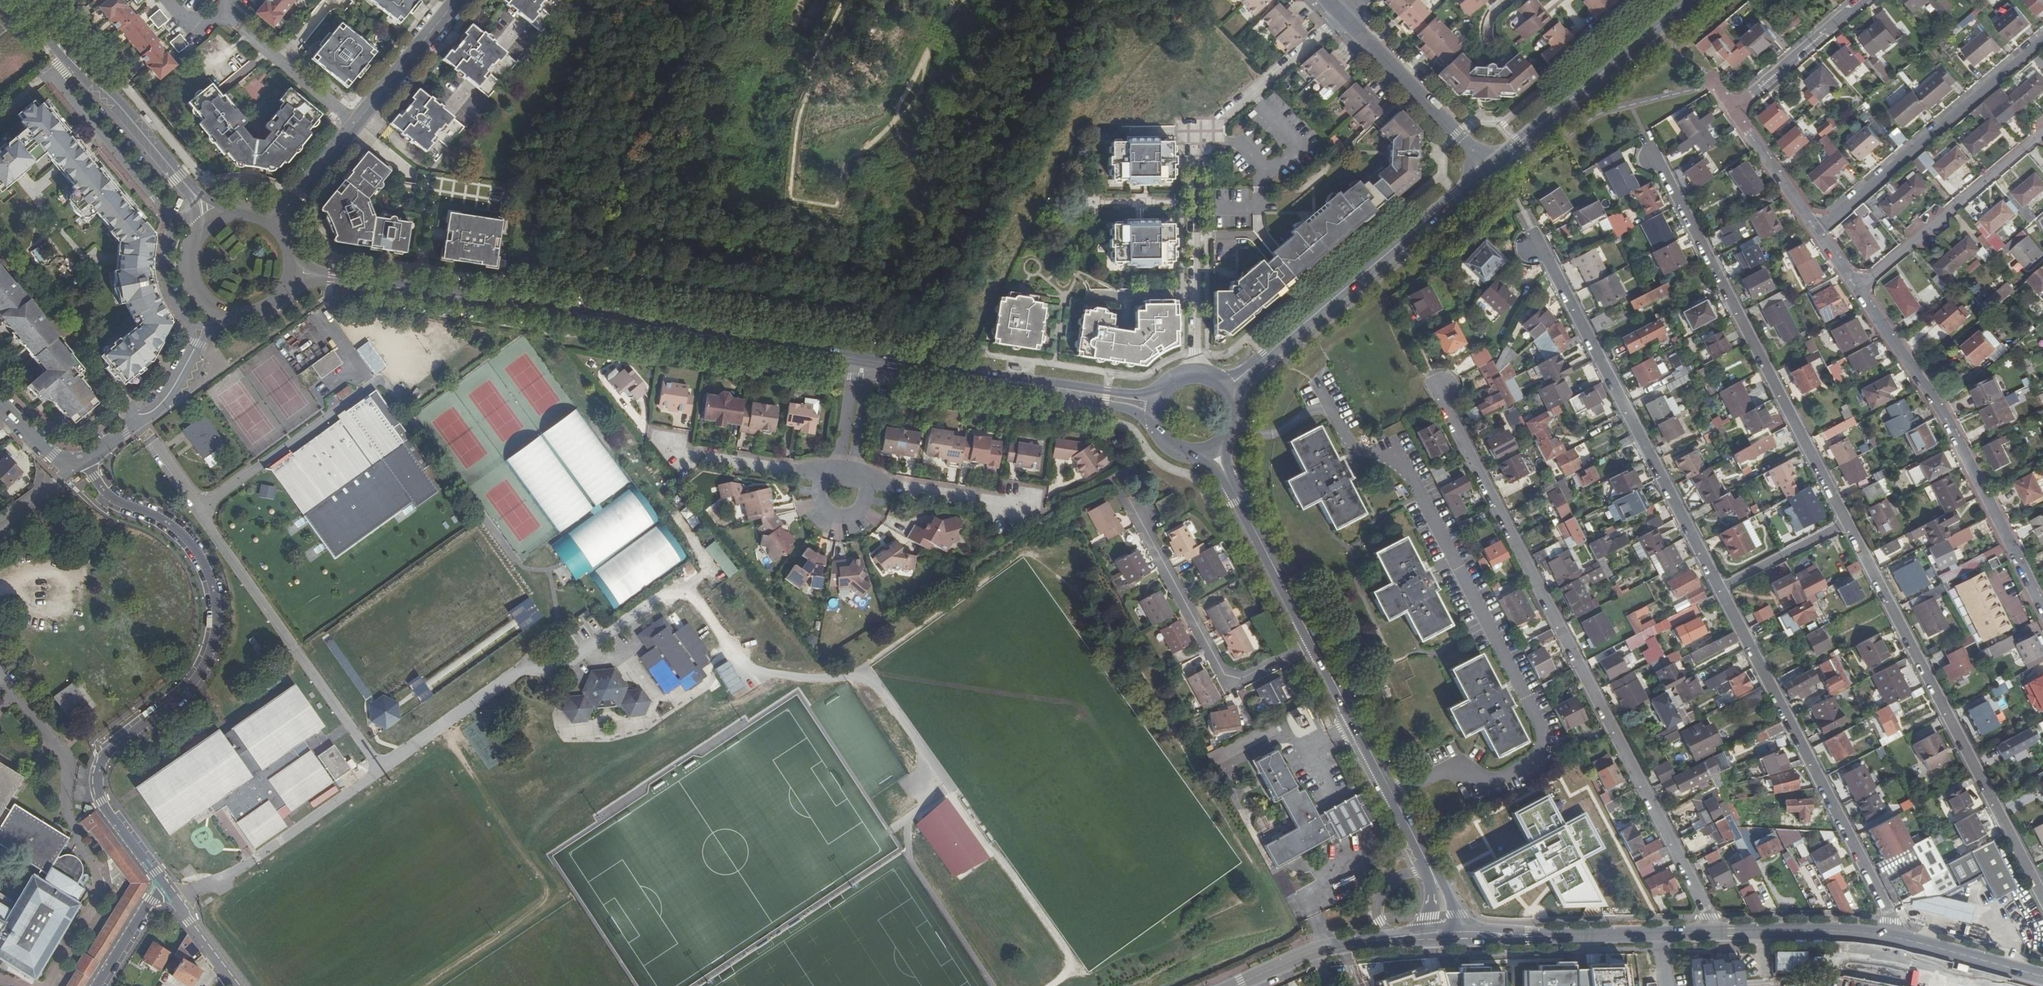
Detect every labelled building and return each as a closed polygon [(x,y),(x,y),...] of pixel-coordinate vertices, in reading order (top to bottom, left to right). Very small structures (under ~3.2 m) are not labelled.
[(122,0),(108,0),(99,7),(109,19),(126,4),(122,0)] [(265,1),(282,14),(291,3),(287,0),(266,0),(265,1)] [(418,6),(421,2),(418,0),(370,0),(399,24),(408,13),(410,15),(413,12),(410,10),(416,4),(418,6)] [(530,24),(549,0),(501,0),(530,24)] [(1270,6),(1275,1),(1274,0),(1245,0),(1242,3),(1255,15),(1267,3),(1270,6)] [(1387,14),(1393,21),(1414,0),(1386,0),(1385,1),(1393,10),(1387,14)] [(1418,0),(1414,0),(1393,21),(1398,26),(1404,21),(1411,29),(1412,27),(1421,18),(1428,11),(1418,0)] [(1467,14),(1468,17),(1488,0),(1465,0),(1459,5),(1467,14)] [(1539,6),(1534,0),(1529,0),(1527,1),(1516,10),(1526,21),(1515,30),(1524,41),(1548,21),(1549,20),(1537,7),(1539,6)] [(1602,23),(1627,2),(1625,0),(1608,0),(1607,0),(1585,0),(1583,2),(1589,9),(1602,23)] [(1916,9),(1928,0),(1908,0),(1916,9)] [(1947,7),(1941,0),(1934,0),(1943,10),(1947,7)] [(2039,17),(2042,13),(2042,0),(2027,0),(2025,1),(2039,17)] [(265,1),(255,12),(272,26),(282,14),(265,1)] [(1268,28),(1276,37),(1299,15),(1289,6),(1284,11),(1275,1),(1270,6),(1273,9),(1263,18),(1270,25),(1268,28)] [(2005,18),(2016,8),(2012,2),(2000,12),(2005,18)] [(135,15),(126,4),(109,19),(117,30),(120,28),(135,15)] [(150,17),(154,22),(164,14),(159,8),(154,13),(150,17)] [(2005,18),(1997,25),(2010,42),(2031,25),(2016,8),(2005,18)] [(1588,11),(1599,25),(1602,23),(1589,9),(1588,11)] [(1905,34),(1884,10),(1877,16),(1880,21),(1863,35),(1876,51),(1890,40),(1893,45),(1905,34)] [(1965,11),(1956,18),(1960,23),(1968,16),(1965,11)] [(1797,13),(1781,26),(1786,32),(1801,19),(1797,13)] [(120,28),(131,41),(147,27),(136,14),(135,15),(120,28)] [(159,28),(163,24),(168,20),(164,14),(154,22),(159,28)] [(1276,37),(1288,49),(1307,33),(1299,26),(1304,21),(1299,15),(1276,37)] [(1412,27),(1416,31),(1425,22),(1421,18),(1412,27)] [(1425,43),(1420,49),(1425,54),(1449,32),(1435,18),(1428,25),(1419,34),(1418,35),(1425,43)] [(1416,31),(1419,34),(1428,25),(1425,22),(1416,31)] [(1759,22),(1743,36),(1745,39),(1754,50),(1759,56),(1776,42),(1759,22)] [(356,76),(359,78),(360,76),(358,74),(364,67),(366,69),(368,66),(366,64),(376,53),(340,23),(331,35),(326,41),(321,47),(312,59),(347,87),(356,76)] [(1541,55),(1550,67),(1576,45),(1564,31),(1557,23),(1552,27),(1542,36),(1552,47),(1541,55)] [(452,52),(450,50),(442,60),(477,88),(506,53),(471,25),(463,34),(466,36),(461,41),(463,42),(458,47),(457,46),(452,52)] [(131,41),(142,55),(157,42),(159,41),(147,27),(131,41)] [(298,30),(294,27),(285,37),(289,40),(298,30)] [(1723,28),(1712,36),(1718,43),(1716,44),(1736,66),(1754,50),(1745,39),(1738,45),(1723,28)] [(1996,54),(2003,48),(1988,29),(1963,50),(1977,67),(1995,52),(1996,54)] [(1564,31),(1576,45),(1577,44),(1566,30),(1564,31)] [(1461,45),(1449,32),(1425,54),(1430,60),(1436,55),(1444,62),(1445,61),(1454,52),(1461,45)] [(170,42),(174,47),(184,38),(180,33),(174,37),(170,42)] [(1705,54),(1716,44),(1718,43),(1712,36),(1711,35),(1698,46),(1705,54)] [(179,52),(183,48),(189,44),(184,38),(174,47),(179,52)] [(326,41),(323,39),(318,45),(321,47),(326,41)] [(166,53),(157,42),(142,55),(140,57),(149,68),(166,53)] [(1849,45),(1834,58),(1849,76),(1854,72),(1852,71),(1863,62),(1849,45)] [(1302,64),(1316,77),(1337,56),(1332,51),(1326,56),(1320,49),(1302,64)] [(1445,61),(1448,64),(1455,58),(1458,55),(1454,52),(1445,61)] [(176,65),(166,53),(149,68),(159,80),(176,65)] [(1464,60),(1459,54),(1458,55),(1455,58),(1462,63),(1464,60)] [(1517,54),(1510,60),(1512,63),(1519,57),(1517,54)] [(1875,55),(1869,60),(1874,66),(1880,60),(1875,55)] [(1344,82),(1347,85),(1351,81),(1341,71),(1346,66),(1337,56),(1316,77),(1325,86),(1327,84),(1335,91),(1344,82)] [(1453,86),(1450,89),(1457,96),(1462,92),(1469,93),(1468,99),(1496,101),(1497,94),(1511,95),(1513,97),(1521,91),(1519,88),(1526,82),(1528,85),(1537,77),(1519,57),(1512,63),(1510,60),(1499,70),(1492,69),(1492,67),(1491,66),(1490,64),(1488,64),(1486,65),(1484,66),(1483,67),(1483,69),(1472,68),(1464,60),(1462,63),(1455,58),(1448,64),(1441,71),(1437,75),(1443,82),(1447,79),(1453,86)] [(1942,73),(1918,95),(1930,108),(1932,110),(1955,90),(1953,87),(1958,82),(1944,66),(1940,70),(1942,73)] [(360,76),(366,69),(364,67),(358,74),(360,76)] [(1825,67),(1807,83),(1811,88),(1821,99),(1840,83),(1825,67)] [(1909,84),(1913,81),(1904,70),(1900,73),(1909,84)] [(2023,88),(2033,100),(2042,91),(2042,77),(2040,73),(2023,88)] [(1453,86),(1447,79),(1443,82),(1450,89),(1453,86)] [(1344,107),(1353,116),(1375,96),(1365,86),(1360,91),(1351,81),(1347,85),(1350,88),(1341,97),(1347,104),(1344,107)] [(1521,91),(1528,85),(1526,82),(1519,88),(1521,91)] [(1335,91),(1327,84),(1325,86),(1321,91),(1321,94),(1322,96),(1324,98),(1326,98),(1328,98),(1335,91)] [(317,119),(321,114),(289,88),(279,100),(282,101),(267,119),(265,119),(263,120),(262,121),(261,123),(261,124),(262,126),(263,127),(268,132),(260,141),(248,140),(239,128),(244,123),(244,122),(244,121),(244,119),(243,119),(241,119),(239,119),(221,97),(219,98),(209,86),(186,104),(201,122),(198,125),(208,137),(209,136),(215,143),(214,144),(224,157),(227,154),(235,164),(244,162),(245,165),(248,164),(251,163),(254,163),(257,164),(260,164),(263,165),(265,167),(267,169),(269,165),(277,168),(283,160),(287,163),(296,151),(294,150),(299,145),(300,145),(311,133),(308,130),(312,126),(311,125),(316,118),(317,119)] [(2003,86),(2000,89),(2009,99),(2012,97),(2003,86)] [(1806,94),(1815,105),(1821,99),(1811,88),(1806,94)] [(2005,124),(2033,100),(2023,88),(2012,97),(2009,99),(2000,89),(1985,101),(2005,124)] [(400,116),(398,114),(390,123),(425,151),(453,117),(418,89),(411,98),(414,100),(409,105),(410,107),(406,112),(405,111),(400,116)] [(1907,127),(1930,108),(1918,95),(1916,91),(1892,111),(1907,127)] [(1353,116),(1366,129),(1382,113),(1375,106),(1380,101),(1375,96),(1353,116)] [(38,107),(33,101),(17,115),(22,121),(20,122),(25,129),(21,133),(23,136),(16,141),(13,139),(7,144),(7,147),(3,150),(2,149),(0,149),(0,192),(1,193),(21,173),(23,174),(29,167),(27,164),(38,154),(41,157),(46,153),(51,159),(53,158),(72,181),(70,182),(73,186),(71,187),(76,193),(67,200),(69,203),(68,203),(70,206),(71,209),(74,212),(78,215),(80,217),(81,217),(83,219),(88,214),(91,217),(96,213),(101,219),(103,218),(112,229),(110,231),(120,242),(118,244),(117,256),(119,256),(118,270),(113,271),(115,283),(117,283),(119,293),(117,293),(119,305),(124,304),(131,317),(135,315),(139,323),(119,340),(118,339),(112,344),(113,346),(101,355),(101,359),(107,366),(105,368),(113,378),(115,376),(122,383),(125,384),(137,374),(138,375),(145,370),(142,367),(147,362),(151,362),(162,343),(161,342),(172,323),(166,316),(165,316),(159,303),(156,298),(154,292),(153,286),(152,285),(151,281),(151,280),(150,279),(149,278),(147,278),(146,278),(145,272),(145,265),(150,266),(150,259),(151,245),(155,235),(145,223),(143,225),(139,221),(140,218),(134,211),(132,212),(117,194),(119,193),(113,185),(112,186),(104,176),(104,175),(63,125),(63,126),(54,115),(44,102),(38,107)] [(1778,101),(1760,116),(1773,132),(1791,116),(1778,101)] [(2000,128),(2005,124),(1985,101),(1978,107),(1981,110),(1990,121),(1964,142),(1975,155),(2003,131),(2000,128)] [(1981,110),(1978,107),(1973,112),(1975,115),(1981,110)] [(1419,147),(1420,133),(1400,112),(1380,132),(1390,142),(1393,145),(1392,164),(1389,167),(1379,177),(1381,180),(1372,188),(1385,201),(1395,192),(1397,194),(1400,192),(1417,177),(1418,162),(1416,161),(1418,159),(1419,158),(1419,154),(1419,152),(1418,151),(1416,149),(1418,149),(1419,147)] [(1695,143),(1702,152),(1714,144),(1703,128),(1714,120),(1710,113),(1696,123),(1690,114),(1678,123),(1688,137),(1677,146),(1682,153),(1695,143)] [(1816,130),(1823,138),(1827,134),(1834,128),(1828,121),(1816,130)] [(1800,126),(1780,143),(1791,156),(1811,139),(1800,126)] [(1871,126),(1850,143),(1864,160),(1885,143),(1871,126)] [(1899,141),(1906,140),(1904,131),(1897,133),(1899,141)] [(1333,135),(1328,141),(1335,149),(1340,154),(1345,148),(1333,135)] [(1172,166),(1175,166),(1175,156),(1172,156),(1172,142),(1156,142),(1156,139),(1125,138),(1125,141),(1110,141),(1110,157),(1108,156),(1108,165),(1110,165),(1110,180),(1126,180),(1126,183),(1133,183),(1148,183),(1156,183),(1156,180),(1172,180),(1172,166)] [(1836,178),(1852,164),(1834,143),(1827,148),(1835,157),(1811,176),(1822,190),(1823,189),(1827,194),(1840,183),(1836,178)] [(1931,158),(1926,162),(1930,167),(1938,177),(1943,173),(1947,178),(1970,159),(1959,146),(1937,165),(1931,158)] [(340,194),(336,190),(322,207),(325,209),(327,211),(329,214),(331,217),(335,216),(339,228),(336,229),(338,232),(339,236),(340,239),(340,242),(357,245),(358,240),(371,242),(370,247),(405,253),(411,224),(375,218),(367,199),(390,171),(367,152),(344,180),(348,184),(340,194)] [(1637,190),(1623,164),(1621,165),(1615,152),(1611,154),(1602,160),(1596,164),(1603,176),(1605,174),(1619,199),(1630,194),(1637,190)] [(1926,171),(1930,167),(1926,162),(1920,156),(1916,159),(1926,171)] [(1765,187),(1747,161),(1731,173),(1748,198),(1765,187)] [(1685,172),(1697,188),(1711,178),(1703,167),(1699,162),(1685,172)] [(2014,191),(2018,196),(2013,200),(2032,222),(2037,218),(2039,216),(2027,202),(2042,189),(2042,179),(2037,173),(2014,191)] [(1919,175),(1901,190),(1911,202),(1929,187),(1919,175)] [(340,194),(348,184),(344,180),(336,190),(340,194)] [(1898,189),(1890,180),(1884,186),(1892,194),(1882,203),(1893,217),(1911,202),(1901,190),(1900,188),(1898,189)] [(1292,234),(1270,251),(1274,255),(1293,278),(1296,279),(1318,261),(1338,244),(1357,228),(1378,211),(1387,203),(1385,201),(1372,188),(1366,181),(1361,185),(1356,181),(1339,194),(1337,191),(1333,194),(1330,192),(1326,197),(1324,202),(1326,205),(1304,222),(1302,220),(1291,223),(1293,227),(1289,230),(1292,234)] [(1662,207),(1649,184),(1637,190),(1630,194),(1633,198),(1637,196),(1646,215),(1662,207)] [(1572,209),(1559,188),(1546,197),(1541,200),(1555,221),(1572,209)] [(2018,196),(2014,191),(2009,196),(2013,200),(2018,196)] [(1756,203),(1760,209),(1768,205),(1774,202),(1770,195),(1756,203)] [(1872,196),(1866,201),(1871,207),(1881,218),(1886,214),(1872,196)] [(2005,200),(1982,219),(1984,221),(1992,231),(2015,213),(2005,200)] [(1600,224),(1608,219),(1598,201),(1581,211),(1582,213),(1577,216),(1584,232),(1600,224)] [(1859,217),(1871,207),(1866,201),(1854,211),(1859,217)] [(1780,228),(1768,205),(1760,209),(1748,216),(1760,239),(1780,228)] [(502,221),(449,213),(446,231),(451,232),(450,242),(445,241),(442,259),(495,267),(502,221)] [(1614,215),(1608,219),(1614,231),(1617,238),(1618,237),(1624,234),(1629,232),(1633,229),(1630,221),(1624,224),(1619,213),(1614,215)] [(1665,221),(1661,215),(1641,225),(1655,253),(1674,243),(1679,240),(1675,233),(1671,235),(1664,222),(1665,221)] [(1720,220),(1724,228),(1731,225),(1726,216),(1720,220)] [(1750,223),(1747,216),(1731,225),(1724,228),(1721,230),(1725,237),(1722,239),(1726,247),(1743,238),(1738,230),(1750,223)] [(1859,217),(1846,226),(1867,256),(1881,247),(1859,217)] [(1606,235),(1614,231),(1608,219),(1600,224),(1606,235)] [(2000,240),(1992,231),(1984,221),(1979,225),(1985,233),(1995,244),(2000,240)] [(1173,248),(1176,248),(1176,239),(1173,239),(1173,225),(1157,225),(1157,223),(1126,222),(1126,225),(1111,225),(1111,241),(1108,241),(1108,249),(1111,249),(1111,263),(1127,263),(1127,265),(1135,265),(1150,265),(1158,265),(1158,262),(1173,262),(1173,248)] [(1570,234),(1566,227),(1556,233),(1560,239),(1570,234)] [(2023,230),(2007,243),(2013,249),(2012,251),(2027,269),(2042,256),(2042,250),(2030,235),(2029,236),(2023,230)] [(1984,244),(1993,255),(1999,249),(1995,244),(1985,233),(1979,238),(1984,244)] [(1970,236),(1952,251),(1963,263),(1977,251),(1980,248),(1970,236)] [(1486,243),(1466,265),(1485,284),(1505,261),(1486,243)] [(1685,265),(1674,243),(1655,253),(1652,254),(1664,275),(1685,265)] [(1984,244),(1980,248),(1977,251),(1986,261),(1989,258),(1993,255),(1984,244)] [(1737,255),(1746,271),(1764,262),(1755,245),(1737,255)] [(1610,276),(1596,249),(1572,262),(1576,269),(1580,267),(1587,279),(1586,280),(1589,287),(1593,285),(1610,276)] [(1949,275),(1963,263),(1952,251),(1935,265),(1941,273),(1936,277),(1944,288),(1949,284),(1953,288),(1958,284),(1952,276),(1951,277),(1949,275)] [(1242,320),(1245,322),(1250,318),(1247,315),(1258,306),(1260,310),(1267,304),(1264,300),(1276,291),(1278,295),(1285,289),(1283,286),(1293,278),(1274,255),(1263,264),(1260,260),(1246,271),(1246,277),(1235,285),(1230,285),(1229,291),(1214,290),(1214,314),(1218,319),(1214,323),(1214,335),(1217,336),(1220,338),(1226,334),(1228,336),(1232,334),(1234,332),(1231,329),(1242,320)] [(1811,260),(1797,267),(1805,284),(1819,277),(1811,260)] [(2032,277),(2042,290),(2042,267),(2032,277)] [(3,315),(10,323),(9,328),(19,339),(18,340),(23,347),(24,345),(30,352),(32,350),(36,355),(33,357),(32,358),(38,364),(39,363),(47,373),(38,380),(36,379),(27,387),(35,395),(36,393),(39,396),(39,399),(42,402),(50,395),(54,401),(53,402),(63,414),(64,412),(74,424),(79,420),(80,416),(89,409),(93,408),(98,404),(89,392),(89,389),(81,379),(83,377),(84,376),(85,375),(85,373),(85,372),(84,371),(83,370),(67,350),(65,352),(55,340),(58,337),(42,319),(43,317),(42,315),(34,305),(32,307),(23,296),(25,294),(17,285),(13,284),(0,268),(0,315),(3,315)] [(1763,270),(1742,280),(1752,300),(1772,290),(1763,270)] [(1230,279),(1230,285),(1235,285),(1246,277),(1246,271),(1241,271),(1240,277),(1235,280),(1230,279)] [(1625,297),(1613,275),(1610,276),(1593,285),(1604,307),(1625,297)] [(1922,306),(1902,277),(1888,287),(1908,315),(1905,319),(1909,325),(1920,315),(1916,310),(1922,306)] [(1285,289),(1296,279),(1293,278),(1283,286),(1285,289)] [(1516,299),(1496,281),(1480,297),(1501,317),(1516,299)] [(1837,302),(1826,282),(1809,292),(1824,322),(1847,310),(1841,301),(1837,302)] [(1672,293),(1668,284),(1632,302),(1637,311),(1672,293)] [(1985,302),(1992,310),(2013,292),(2014,292),(2007,284),(1985,302)] [(1430,285),(1408,297),(1420,319),(1442,307),(1430,285)] [(1787,310),(1795,305),(1792,301),(1787,290),(1760,304),(1763,311),(1762,311),(1772,329),(1777,326),(1785,343),(1800,335),(1787,310)] [(1276,291),(1264,300),(1267,304),(1278,295),(1276,291)] [(999,299),(993,343),(1038,350),(1044,305),(1036,303),(1038,297),(1027,295),(1026,298),(1019,297),(1020,294),(1009,293),(1008,299),(999,299)] [(1157,345),(1161,352),(1162,351),(1169,348),(1177,345),(1176,302),(1143,302),(1142,312),(1135,312),(1135,333),(1132,335),(1132,334),(1115,331),(1111,327),(1113,316),(1106,315),(1107,313),(1106,311),(1094,309),(1091,311),(1091,312),(1083,311),(1076,355),(1144,366),(1150,360),(1156,355),(1152,348),(1157,345)] [(1705,303),(1683,315),(1692,331),(1714,319),(1705,303)] [(1953,303),(1941,314),(1955,330),(1970,317),(1963,308),(1960,311),(1953,303)] [(1258,306),(1247,315),(1250,318),(1260,310),(1258,306)] [(1523,326),(1536,340),(1540,336),(1547,331),(1555,323),(1543,309),(1523,326)] [(1614,325),(1607,312),(1591,321),(1598,333),(1614,325)] [(1242,320),(1231,329),(1234,332),(1239,327),(1245,322),(1242,320)] [(1855,320),(1832,332),(1843,352),(1866,339),(1855,320)] [(1453,321),(1434,332),(1445,353),(1464,343),(1453,321)] [(1634,333),(1622,339),(1629,352),(1657,338),(1660,343),(1667,339),(1659,323),(1636,336),(1634,333)] [(1555,327),(1547,331),(1540,336),(1549,353),(1544,355),(1547,361),(1557,356),(1582,343),(1579,338),(1564,345),(1555,327)] [(1992,354),(1998,361),(2011,350),(1991,328),(1985,333),(1983,330),(1958,352),(1973,369),(1992,354)] [(1713,333),(1711,329),(1700,335),(1702,339),(1713,333)] [(1702,339),(1714,363),(1733,353),(1722,333),(1715,338),(1713,333),(1702,339)] [(356,348),(373,375),(386,367),(369,340),(356,348)] [(1806,343),(1812,354),(1819,351),(1813,340),(1806,343)] [(292,367),(297,374),(329,352),(325,345),(292,367)] [(1874,346),(1849,358),(1858,376),(1875,367),(1871,359),(1879,356),(1874,346)] [(1474,354),(1480,367),(1493,360),(1486,347),(1474,354)] [(1500,358),(1496,366),(1499,373),(1507,366),(1517,357),(1511,352),(1505,349),(1500,358)] [(342,363),(333,350),(312,365),(321,378),(342,363)] [(1808,365),(1823,358),(1819,351),(1812,354),(1788,367),(1801,392),(1808,389),(1809,392),(1820,386),(1808,365)] [(1563,366),(1557,356),(1547,361),(1538,366),(1548,387),(1563,379),(1570,375),(1565,365),(1563,366)] [(2042,383),(2031,358),(2026,360),(2036,382),(2038,385),(2042,383)] [(1504,406),(1505,407),(1514,402),(1505,383),(1499,373),(1496,366),(1493,360),(1480,367),(1486,377),(1487,376),(1493,389),(1488,392),(1487,390),(1479,394),(1483,402),(1485,401),(1486,403),(1479,407),(1484,416),(1504,406)] [(1661,379),(1651,361),(1633,371),(1642,390),(1661,379)] [(1834,382),(1845,377),(1838,361),(1827,367),(1834,382)] [(1514,379),(1507,366),(1499,373),(1505,383),(1512,380),(1514,379)] [(1673,376),(1676,382),(1689,376),(1690,375),(1686,369),(1673,376)] [(637,404),(647,397),(644,394),(647,391),(632,373),(628,375),(625,371),(620,374),(617,370),(610,375),(609,377),(608,380),(609,383),(620,397),(628,392),(637,404)] [(1706,370),(1699,374),(1710,395),(1717,392),(1706,370)] [(1675,391),(1692,382),(1689,376),(1676,382),(1672,384),(1675,391)] [(1888,377),(1861,391),(1871,410),(1886,402),(1883,396),(1895,389),(1888,377)] [(1573,399),(1563,379),(1548,387),(1542,390),(1552,410),(1559,406),(1560,406),(1567,402),(1573,399)] [(1523,401),(1512,380),(1505,383),(1514,402),(1516,404),(1523,401)] [(1976,390),(1984,407),(2006,397),(1998,380),(1976,390)] [(687,387),(662,383),(658,406),(669,407),(675,408),(675,411),(678,411),(690,413),(692,397),(686,396),(687,387)] [(1753,410),(1739,384),(1720,394),(1734,420),(1743,416),(1753,410)] [(339,400),(352,391),(347,385),(335,394),(339,400)] [(1573,399),(1567,402),(1574,415),(1589,408),(1594,417),(1603,412),(1598,402),(1606,398),(1600,385),(1579,395),(1573,399)] [(438,492),(423,470),(430,465),(376,390),(346,412),(349,416),(341,421),(340,420),(293,454),(297,460),(291,464),(283,463),(281,472),(290,473),(288,480),(289,481),(285,485),(295,499),(307,501),(305,515),(304,515),(304,516),(334,559),(412,503),(415,508),(438,492)] [(1704,391),(1698,394),(1703,403),(1709,400),(1704,391)] [(725,423),(740,425),(743,405),(743,400),(730,398),(726,393),(722,392),(716,396),(707,394),(703,419),(715,421),(714,426),(724,428),(725,423)] [(1647,406),(1658,427),(1659,426),(1675,417),(1681,414),(1673,398),(1668,401),(1666,396),(1647,406)] [(2016,419),(2006,397),(1984,407),(1994,429),(2016,419)] [(804,399),(803,405),(813,407),(812,415),(817,416),(819,401),(804,399)] [(1914,419),(1903,399),(1889,406),(1895,417),(1886,422),(1895,438),(1906,433),(1922,424),(1918,418),(1914,419)] [(1528,407),(1524,400),(1523,401),(1516,404),(1526,424),(1530,421),(1526,414),(1528,414),(1525,409),(1528,407)] [(750,406),(743,405),(740,425),(739,431),(752,434),(753,428),(757,429),(774,431),(778,409),(768,407),(767,404),(763,403),(760,405),(750,404),(750,406)] [(803,405),(789,403),(785,425),(793,427),(800,428),(799,435),(813,437),(817,416),(812,415),(813,407),(803,405)] [(1543,445),(1538,448),(1546,463),(1553,460),(1557,457),(1568,452),(1563,443),(1561,444),(1559,441),(1553,439),(1548,428),(1551,420),(1556,417),(1555,415),(1562,412),(1559,406),(1552,410),(1530,421),(1526,424),(1532,436),(1537,433),(1543,445)] [(1772,426),(1762,406),(1753,410),(1743,416),(1753,436),(1772,426)] [(1841,411),(1846,421),(1853,417),(1848,407),(1841,411)] [(579,410),(541,437),(594,511),(632,483),(579,410)] [(288,480),(290,473),(281,472),(283,463),(291,464),(297,460),(293,454),(340,420),(341,421),(349,416),(346,412),(269,467),(292,498),(304,515),(305,515),(307,501),(295,499),(285,485),(289,481),(288,480)] [(1507,417),(1515,432),(1526,427),(1518,412),(1507,417)] [(228,449),(204,416),(184,431),(189,438),(191,436),(196,444),(194,445),(210,468),(223,459),(220,455),(228,449)] [(1684,435),(1675,417),(1659,426),(1667,442),(1684,435)] [(1844,422),(1823,432),(1826,439),(1857,423),(1853,417),(1846,421),(1844,422)] [(1703,428),(1706,436),(1717,429),(1714,422),(1703,428)] [(1935,444),(1924,423),(1922,424),(1906,433),(1917,453),(1935,444)] [(1339,459),(1337,460),(1336,460),(1318,426),(1288,442),(1303,472),(1285,481),(1299,510),(1318,500),(1333,530),(1363,515),(1346,481),(1347,480),(1349,479),(1339,459)] [(1434,426),(1419,434),(1431,458),(1446,450),(1434,426)] [(1551,426),(1548,428),(1553,439),(1557,437),(1551,426)] [(903,454),(916,456),(920,433),(909,431),(909,430),(908,428),(906,427),(904,427),(903,427),(901,427),(900,428),(899,430),(886,427),(882,451),(895,453),(895,450),(896,450),(902,451),(903,452),(903,454)] [(947,465),(960,467),(961,460),(965,439),(953,437),(953,434),(943,432),(942,430),(940,429),(938,429),(936,429),(934,431),(931,430),(927,455),(948,458),(947,465)] [(1485,441),(1496,460),(1517,448),(1507,429),(1485,441)] [(1706,436),(1705,436),(1709,444),(1721,437),(1717,429),(1706,436)] [(1873,436),(1878,447),(1885,443),(1879,433),(1873,436)] [(990,438),(965,434),(965,439),(961,460),(986,464),(986,466),(999,468),(1002,443),(990,441),(990,438)] [(2009,435),(1986,446),(1997,470),(2012,462),(2004,444),(2011,440),(2009,435)] [(1617,443),(1620,449),(1623,448),(1634,442),(1630,436),(1617,443)] [(1776,446),(1771,436),(1734,456),(1738,463),(1750,457),(1752,460),(1754,460),(1755,462),(1759,459),(1758,456),(1776,446)] [(1873,436),(1868,438),(1874,449),(1878,447),(1873,436)] [(541,437),(504,463),(558,537),(594,511),(541,437)] [(1091,444),(1056,438),(1053,457),(1068,460),(1069,455),(1073,456),(1079,464),(1077,468),(1081,472),(1083,471),(1086,474),(1084,475),(1086,478),(1109,462),(1101,452),(1099,454),(1091,444)] [(1865,476),(1846,438),(1830,446),(1849,483),(1865,476)] [(1626,454),(1637,448),(1634,442),(1623,448),(1626,454)] [(1018,444),(1009,443),(1006,461),(1016,462),(1030,464),(1029,467),(1039,469),(1043,447),(1018,443),(1018,444)] [(1585,466),(1575,448),(1568,452),(1557,457),(1568,476),(1585,466)] [(1684,470),(1689,479),(1692,478),(1707,470),(1696,450),(1675,461),(1679,467),(1681,466),(1684,470)] [(8,486),(21,472),(0,451),(0,479),(8,486)] [(1942,453),(1921,464),(1928,479),(1949,468),(1942,453)] [(1527,474),(1517,455),(1499,465),(1510,484),(1527,474)] [(1556,466),(1553,460),(1546,463),(1550,470),(1556,466)] [(1794,470),(1790,462),(1770,472),(1778,489),(1781,487),(1787,500),(1798,494),(1792,481),(1796,479),(1794,476),(1792,472),(1794,470)] [(1430,471),(1435,479),(1446,473),(1442,465),(1430,471)] [(1751,465),(1742,470),(1745,477),(1755,471),(1751,465)] [(1602,480),(1595,466),(1583,473),(1591,486),(1602,480)] [(1639,489),(1645,486),(1634,466),(1610,479),(1621,498),(1627,495),(1639,489)] [(1885,468),(1873,474),(1877,481),(1885,477),(1888,475),(1885,468)] [(1723,494),(1709,469),(1707,470),(1692,478),(1693,479),(1691,480),(1695,487),(1697,486),(1699,489),(1706,502),(1723,494)] [(1770,472),(1764,476),(1772,492),(1778,489),(1770,472)] [(1435,479),(1455,518),(1457,517),(1465,513),(1458,498),(1457,496),(1462,493),(1471,489),(1466,479),(1461,481),(1459,477),(1451,481),(1447,473),(1446,473),(1435,479)] [(2019,484),(2029,504),(2042,497),(2042,488),(2037,475),(2019,484)] [(1870,503),(1892,492),(1885,477),(1877,481),(1862,489),(1870,503)] [(1955,494),(1946,477),(1930,485),(1944,514),(1955,509),(1963,504),(1957,493),(1955,494)] [(1573,499),(1563,480),(1557,484),(1559,487),(1567,503),(1573,499)] [(588,573),(660,520),(633,483),(561,537),(563,540),(552,548),(575,578),(586,570),(588,573)] [(745,503),(748,522),(760,519),(773,516),(771,505),(768,506),(767,500),(771,499),(770,489),(745,495),(743,486),(729,483),(719,485),(722,499),(734,496),(736,505),(745,503)] [(277,487),(260,484),(259,492),(258,496),(275,500),(276,495),(277,487)] [(1613,502),(1623,521),(1646,509),(1641,499),(1644,498),(1639,489),(1627,495),(1621,498),(1613,502)] [(1550,496),(1564,522),(1573,517),(1558,491),(1550,496)] [(1176,504),(1170,493),(1167,495),(1154,502),(1160,513),(1176,504)] [(1706,502),(1707,505),(1715,501),(1724,496),(1723,494),(1706,502)] [(1733,502),(1729,494),(1724,496),(1715,501),(1723,516),(1737,509),(1741,518),(1749,514),(1741,499),(1733,502)] [(1895,518),(1904,513),(1898,502),(1895,496),(1886,500),(1895,518)] [(1813,497),(1786,511),(1792,521),(1799,518),(1804,527),(1824,517),(1813,497)] [(1649,507),(1644,498),(1641,499),(1646,509),(1649,507)] [(1886,500),(1869,509),(1882,534),(1899,526),(1895,518),(1886,500)] [(1105,534),(1108,540),(1125,531),(1121,525),(1120,525),(1108,503),(1090,512),(1102,535),(1105,534)] [(782,520),(794,519),(792,505),(777,507),(778,513),(781,513),(782,520)] [(1752,508),(1756,516),(1761,514),(1757,506),(1752,508)] [(1959,518),(1955,509),(1944,514),(1913,530),(1911,531),(1915,539),(1929,532),(1934,544),(1951,536),(1946,525),(1959,518)] [(783,525),(776,515),(773,516),(760,519),(761,525),(756,528),(761,535),(758,546),(768,548),(766,554),(772,562),(781,556),(785,556),(786,552),(791,548),(789,545),(795,541),(788,533),(782,531),(780,528),(783,525)] [(1649,523),(1653,531),(1657,529),(1666,524),(1662,516),(1649,523)] [(915,525),(907,538),(929,551),(933,545),(940,548),(941,546),(959,540),(955,531),(959,530),(958,525),(960,521),(954,517),(939,522),(933,519),(929,526),(926,525),(923,530),(915,525)] [(1571,536),(1577,546),(1586,541),(1573,517),(1564,522),(1560,525),(1557,526),(1565,540),(1571,536)] [(2034,521),(2042,540),(2042,517),(2034,521)] [(688,558),(660,520),(588,573),(615,611),(688,558)] [(1474,526),(1471,520),(1461,525),(1459,526),(1462,532),(1474,526)] [(1757,548),(1744,523),(1724,533),(1729,543),(1733,542),(1740,557),(1757,548)] [(1183,552),(1187,559),(1192,556),(1206,549),(1202,542),(1195,545),(1183,524),(1168,533),(1172,539),(1179,554),(1183,552)] [(1973,536),(1968,527),(1951,536),(1934,544),(1928,548),(1938,569),(1957,560),(1951,548),(1973,536)] [(1662,539),(1657,529),(1653,531),(1638,539),(1640,544),(1647,557),(1651,555),(1656,553),(1664,548),(1660,540),(1662,539)] [(1404,537),(1383,548),(1374,553),(1389,583),(1371,593),(1386,620),(1404,611),(1419,641),(1429,636),(1449,625),(1432,592),(1434,590),(1425,570),(1422,571),(1404,537)] [(883,550),(874,556),(884,571),(892,565),(894,566),(902,568),(913,571),(916,556),(901,552),(902,547),(896,538),(887,544),(890,548),(886,551),(883,550)] [(1606,538),(1590,546),(1594,555),(1597,561),(1614,552),(1610,545),(1606,538)] [(1176,555),(1179,554),(1172,539),(1169,541),(1176,555)] [(1901,548),(1896,539),(1882,547),(1886,556),(1901,548)] [(705,547),(727,578),(737,571),(715,540),(705,547)] [(1619,541),(1610,545),(1614,552),(1622,547),(1619,541)] [(1736,559),(1740,557),(1733,542),(1729,543),(1736,559)] [(1500,543),(1484,552),(1494,572),(1511,563),(1500,543)] [(1640,544),(1633,547),(1640,561),(1647,557),(1640,544)] [(1656,553),(1665,572),(1683,563),(1673,544),(1664,548),(1656,553)] [(1588,558),(1594,555),(1590,546),(1589,545),(1583,548),(1588,558)] [(764,555),(766,554),(768,548),(758,546),(764,555)] [(1226,574),(1211,546),(1206,549),(1192,556),(1200,570),(1202,569),(1209,583),(1226,574)] [(1937,578),(1940,584),(1981,564),(1979,560),(1986,558),(1987,561),(1996,557),(2004,552),(2001,546),(1997,549),(1937,578)] [(1551,547),(1533,557),(1538,566),(1546,562),(1556,556),(1551,547)] [(815,555),(807,548),(801,557),(807,561),(801,569),(795,565),(785,579),(799,590),(808,577),(812,579),(810,588),(821,589),(823,578),(820,577),(822,566),(825,567),(826,557),(820,555),(817,553),(815,555)] [(1579,570),(1568,550),(1556,556),(1546,562),(1557,581),(1559,581),(1563,587),(1577,580),(1586,576),(1582,569),(1579,570)] [(1117,563),(1128,585),(1149,574),(1137,553),(1117,563)] [(1656,553),(1651,555),(1660,574),(1665,572),(1656,553)] [(2000,564),(1996,557),(1987,561),(1990,567),(1991,569),(2000,564)] [(1907,566),(1896,572),(1907,593),(1927,583),(1926,580),(1922,574),(1924,573),(1921,566),(1919,567),(1914,558),(1905,562),(1907,566)] [(1905,595),(1908,601),(1910,600),(1923,593),(1940,584),(1937,578),(1927,558),(1922,560),(1931,578),(1926,580),(1927,583),(1907,593),(1905,595)] [(1482,559),(1477,561),(1484,575),(1487,580),(1491,578),(1482,559)] [(847,561),(832,562),(828,587),(837,587),(838,590),(850,589),(861,599),(871,588),(863,581),(867,576),(862,571),(864,567),(862,560),(853,560),(851,566),(847,566),(847,561)] [(1783,571),(1789,568),(1787,563),(1780,566),(1783,571)] [(1859,563),(1847,569),(1851,577),(1863,571),(1859,563)] [(1596,581),(1605,577),(1601,568),(1591,573),(1596,581)] [(1207,584),(1209,583),(1202,569),(1200,570),(1207,584)] [(1689,570),(1667,582),(1675,597),(1683,593),(1687,599),(1690,605),(1704,597),(1702,594),(1698,585),(1697,586),(1689,570)] [(1866,577),(1863,571),(1851,577),(1827,589),(1806,600),(1809,607),(1866,577)] [(1804,573),(1795,578),(1806,600),(1827,589),(1818,573),(1810,577),(1807,579),(1804,573)] [(1793,574),(1770,586),(1778,601),(1787,596),(1790,594),(1796,605),(1806,600),(1795,578),(1793,574)] [(1980,574),(1958,585),(1985,639),(2008,627),(1980,574)] [(1561,588),(1577,618),(1593,610),(1577,580),(1563,587),(1561,588)] [(1611,587),(1616,598),(1623,594),(1618,584),(1611,587)] [(1934,600),(1946,593),(1945,592),(1940,584),(1923,593),(1926,599),(1914,606),(1929,635),(1947,626),(1934,600)] [(1958,585),(1945,592),(1946,593),(1972,634),(1975,641),(1977,643),(1985,639),(1958,585)] [(1504,598),(1518,624),(1534,616),(1520,590),(1504,598)] [(1140,602),(1153,625),(1172,615),(1158,591),(1140,602)] [(1910,600),(1914,606),(1926,599),(1923,593),(1910,600)] [(530,597),(508,611),(520,631),(543,617),(530,597)] [(1504,598),(1498,602),(1512,627),(1518,624),(1504,598)] [(1806,600),(1796,605),(1798,609),(1790,613),(1795,624),(1798,622),(1800,626),(1815,618),(1809,607),(1806,600)] [(1207,612),(1221,637),(1222,636),(1239,626),(1225,602),(1207,612)] [(1698,612),(1695,605),(1691,607),(1679,613),(1683,619),(1698,612)] [(1767,607),(1755,613),(1760,623),(1773,617),(1767,607)] [(1606,609),(1580,622),(1588,639),(1592,637),(1596,646),(1619,634),(1606,609)] [(1640,628),(1633,614),(1626,617),(1636,635),(1650,628),(1653,627),(1650,622),(1640,628)] [(674,633),(663,617),(660,620),(671,636),(674,633)] [(1698,619),(1677,631),(1683,644),(1705,633),(1698,619)] [(708,664),(701,655),(708,651),(688,624),(674,633),(671,636),(660,620),(646,630),(657,646),(649,651),(640,658),(667,695),(680,685),(684,682),(689,689),(703,679),(698,672),(701,670),(708,664)] [(1670,626),(1666,620),(1654,626),(1658,633),(1670,626)] [(1190,645),(1177,622),(1161,630),(1174,653),(1190,645)] [(1253,651),(1239,626),(1222,636),(1235,660),(1253,651)] [(1636,635),(1625,641),(1630,650),(1648,641),(1651,648),(1642,652),(1649,665),(1651,664),(1665,657),(1658,644),(1655,638),(1650,628),(1636,635)] [(1806,636),(1808,641),(1824,633),(1821,628),(1806,636)] [(1537,635),(1541,643),(1555,637),(1551,629),(1537,635)] [(657,646),(646,630),(638,636),(649,651),(657,646)] [(1725,643),(1736,638),(1733,632),(1698,650),(1702,658),(1726,645),(1725,643)] [(1824,633),(1808,641),(1815,653),(1822,649),(1823,652),(1832,648),(1824,633)] [(1952,678),(1963,673),(1964,676),(1970,673),(1968,670),(1974,668),(1963,647),(1975,641),(1972,634),(1944,648),(1951,660),(1944,664),(1952,678)] [(1988,647),(1993,659),(2010,651),(2017,647),(2020,654),(2025,663),(2028,661),(2031,667),(2042,661),(2042,651),(2034,634),(2026,638),(2015,643),(2011,635),(1988,647)] [(1889,656),(1877,636),(1857,646),(1868,667),(1889,656)] [(1591,648),(1596,646),(1592,637),(1588,639),(1587,640),(1591,648)] [(265,654),(257,643),(253,646),(260,657),(265,654)] [(2017,647),(2010,651),(2013,657),(2020,654),(2017,647)] [(1543,648),(1527,657),(1538,677),(1553,669),(1543,648)] [(1678,650),(1667,654),(1670,662),(1681,657),(1678,650)] [(1618,652),(1600,661),(1609,679),(1628,670),(1625,666),(1630,663),(1625,656),(1621,658),(1618,652)] [(1463,737),(1478,729),(1481,728),(1496,757),(1526,741),(1508,708),(1512,706),(1501,686),(1498,687),(1481,655),(1451,670),(1466,699),(1463,701),(1448,708),(1463,737)] [(1840,655),(1836,657),(1851,687),(1855,685),(1840,655)] [(1651,664),(1655,672),(1669,665),(1665,657),(1651,664)] [(1851,687),(1836,657),(1829,661),(1820,666),(1829,682),(1825,683),(1832,697),(1845,690),(1851,687)] [(729,660),(716,668),(735,700),(749,692),(729,660)] [(1684,681),(1674,663),(1669,665),(1655,672),(1665,691),(1669,689),(1675,686),(1684,681)] [(1912,694),(1895,664),(1871,677),(1887,706),(1896,701),(1912,694)] [(1715,677),(1719,685),(1739,675),(1734,667),(1724,673),(1715,677)] [(1800,668),(1778,679),(1781,685),(1803,674),(1800,668)] [(650,701),(641,690),(627,691),(627,692),(625,691),(626,687),(613,670),(592,672),(583,692),(588,698),(586,699),(584,696),(569,697),(563,711),(572,723),(587,721),(593,708),(592,707),(594,706),(596,709),(618,707),(621,700),(623,701),(621,705),(629,716),(644,715),(650,701)] [(706,677),(701,670),(698,672),(703,679),(706,677)] [(1189,679),(1206,709),(1222,700),(1204,671),(1189,679)] [(1812,671),(1785,686),(1790,695),(1797,692),(1798,691),(1802,699),(1818,691),(1818,681),(1812,671)] [(1648,700),(1633,673),(1611,685),(1626,712),(1648,700)] [(1750,687),(1742,673),(1739,675),(1719,685),(1718,686),(1721,689),(1730,685),(1735,695),(1750,687)] [(2028,683),(2042,710),(2042,675),(2028,683)] [(419,676),(407,685),(421,702),(432,693),(419,676)] [(1684,681),(1675,686),(1685,704),(1693,699),(1702,694),(1692,676),(1684,681)] [(1280,677),(1257,690),(1261,698),(1264,697),(1271,708),(1287,699),(1280,688),(1285,685),(1280,677)] [(1990,688),(1995,697),(1996,696),(2010,689),(2006,680),(1998,685),(1990,688)] [(689,689),(684,682),(680,685),(685,692),(689,689)] [(70,719),(89,705),(73,683),(54,697),(70,719)] [(2042,710),(2028,683),(2025,685),(2029,693),(2027,694),(2032,705),(2034,704),(2039,712),(2042,710)] [(333,782),(310,750),(300,758),(293,748),(324,726),(295,684),(232,728),(232,729),(223,736),(218,729),(135,787),(169,835),(210,806),(215,813),(226,806),(237,822),(236,823),(254,849),(287,826),(276,812),(286,805),(291,812),(333,782)] [(1747,694),(1739,698),(1746,712),(1764,701),(1761,695),(1765,693),(1764,692),(1761,686),(1747,694)] [(1679,707),(1669,689),(1665,691),(1675,709),(1679,707)] [(2010,689),(1996,696),(1999,702),(2013,695),(2010,689)] [(1667,724),(1680,718),(1675,709),(1665,691),(1654,696),(1657,702),(1656,702),(1667,724)] [(371,724),(384,731),(400,720),(398,700),(382,696),(370,705),(371,724)] [(1845,721),(1832,697),(1812,708),(1820,722),(1818,723),(1823,733),(1845,721)] [(1575,699),(1554,709),(1565,730),(1585,720),(1575,699)] [(1887,706),(1867,716),(1868,719),(1871,724),(1874,722),(1878,728),(1884,739),(1880,741),(1883,747),(1903,737),(1900,729),(1898,730),(1894,731),(1891,726),(1896,724),(1892,716),(1901,711),(1896,701),(1887,706)] [(1986,701),(1967,711),(1979,735),(1998,726),(1986,701)] [(1237,707),(1229,709),(1229,712),(1220,713),(1212,715),(1215,733),(1240,729),(1237,707)] [(1689,725),(1679,707),(1675,709),(1680,718),(1683,723),(1685,727),(1689,725)] [(1300,714),(1294,717),(1300,728),(1306,725),(1300,714)] [(1755,734),(1759,741),(1780,731),(1783,729),(1779,721),(1776,723),(1755,734)] [(1700,725),(1682,734),(1696,761),(1714,752),(1712,747),(1720,743),(1711,726),(1708,727),(1706,722),(1700,725)] [(1874,722),(1871,724),(1880,741),(1884,739),(1878,728),(1874,722)] [(1662,733),(1664,738),(1676,732),(1685,727),(1683,723),(1662,733)] [(2030,727),(1996,744),(2003,758),(2037,741),(2030,727)] [(1680,738),(1676,732),(1664,738),(1658,742),(1661,748),(1680,738)] [(1853,753),(1843,732),(1825,741),(1836,762),(1853,753)] [(1945,750),(1936,734),(1913,746),(1922,762),(1924,761),(1929,771),(1936,768),(1941,769),(1942,764),(1949,761),(1943,751),(1945,750)] [(351,769),(334,745),(318,756),(335,781),(351,769)] [(1708,773),(1709,775),(1722,770),(1725,769),(1734,766),(1725,750),(1717,754),(1713,756),(1702,762),(1708,773)] [(1340,841),(1352,835),(1336,806),(1325,812),(1325,813),(1319,816),(1303,789),(1298,792),(1275,751),(1254,762),(1275,799),(1279,797),(1296,828),(1265,845),(1277,867),(1336,836),(1340,841)] [(1763,770),(1765,776),(1803,766),(1799,758),(1786,763),(1781,751),(1765,756),(1769,768),(1766,769),(1763,770)] [(1598,773),(1605,788),(1608,787),(1610,790),(1615,787),(1613,784),(1620,780),(1610,758),(1599,764),(1603,771),(1598,773)] [(1654,768),(1662,783),(1664,782),(1674,777),(1676,776),(1668,761),(1654,768)] [(1675,778),(1674,777),(1664,782),(1669,793),(1679,788),(1680,791),(1702,780),(1703,775),(1708,773),(1702,762),(1695,766),(1696,768),(1675,778)] [(34,980),(78,905),(75,902),(83,888),(72,882),(75,877),(78,879),(82,872),(82,869),(82,866),(81,864),(81,863),(79,860),(77,858),(73,855),(70,854),(65,854),(62,855),(57,857),(68,839),(13,805),(9,811),(5,808),(23,777),(0,763),(0,844),(40,869),(35,878),(32,876),(16,903),(0,893),(0,959),(34,980)] [(1844,776),(1855,798),(1875,788),(1864,766),(1844,776)] [(1798,787),(1794,771),(1770,778),(1774,792),(1780,791),(1798,787)] [(1958,785),(1961,791),(1965,789),(1974,784),(1971,778),(1958,785)] [(1888,797),(1882,784),(1875,788),(1855,798),(1867,820),(1886,811),(1881,802),(1888,797)] [(314,807),(337,790),(334,785),(311,802),(314,807)] [(1972,804),(1965,789),(1961,791),(1950,796),(1958,811),(1972,804)] [(1605,792),(1598,795),(1604,806),(1609,803),(1605,792)] [(1370,823),(1375,820),(1361,793),(1355,796),(1354,796),(1336,806),(1352,835),(1370,825),(1370,823)] [(2007,805),(2011,812),(2033,800),(2029,793),(2007,805)] [(1531,844),(1472,875),(1488,906),(1547,875),(1563,904),(1600,903),(1577,859),(1603,847),(1587,816),(1561,829),(1545,796),(1516,812),(1531,844)] [(1705,807),(1713,822),(1729,814),(1724,805),(1721,807),(1718,802),(1715,802),(1713,798),(1699,804),(1701,809),(1705,807)] [(1617,807),(1615,800),(1609,803),(1604,806),(1607,812),(1617,807)] [(1809,800),(1783,802),(1783,810),(1797,810),(1798,821),(1806,821),(1805,810),(1809,809),(1809,800)] [(1901,805),(1905,812),(1915,807),(1911,800),(1901,805)] [(964,825),(948,803),(919,824),(955,874),(985,853),(969,831),(957,839),(952,834),(964,825)] [(1468,806),(1472,815),(1480,811),(1475,803),(1468,806)] [(79,818),(81,821),(94,811),(91,806),(85,804),(83,810),(85,813),(79,818)] [(67,985),(84,985),(89,978),(99,963),(149,883),(114,837),(94,811),(81,821),(89,831),(90,830),(131,884),(86,956),(83,954),(75,968),(77,969),(67,985)] [(1732,837),(1735,841),(1742,838),(1737,829),(1729,814),(1713,822),(1700,828),(1704,837),(1712,832),(1718,844),(1732,837)] [(1984,835),(1973,814),(1955,824),(1966,845),(1984,835)] [(1899,819),(1878,830),(1889,851),(1910,840),(1899,819)] [(2034,827),(2042,846),(2042,822),(2034,827)] [(1633,825),(1618,833),(1628,852),(1637,848),(1640,854),(1631,858),(1634,863),(1662,849),(1657,840),(1643,847),(1633,825)] [(1778,834),(1785,847),(1802,839),(1795,825),(1778,834)] [(1742,838),(1754,861),(1761,858),(1761,859),(1782,849),(1775,837),(1773,832),(1765,836),(1754,842),(1746,829),(1737,829),(1742,838)] [(1930,836),(1912,846),(1922,866),(1933,885),(1950,876),(1945,865),(1930,836)] [(1739,884),(1760,873),(1754,861),(1742,838),(1735,841),(1748,864),(1733,872),(1739,884)] [(1795,842),(1801,857),(1808,854),(1802,839),(1795,842)] [(1950,876),(1956,887),(1982,874),(1995,900),(2017,888),(1992,841),(1945,865),(1950,876)] [(1832,842),(1811,854),(1824,879),(1832,875),(1838,871),(1841,870),(1843,869),(1840,862),(1842,860),(1832,842)] [(1702,848),(1706,856),(1716,851),(1711,843),(1702,848)] [(1877,864),(1881,873),(1885,871),(1891,883),(1922,866),(1912,846),(1887,859),(1877,864)] [(1652,863),(1668,855),(1664,848),(1662,849),(1634,863),(1651,897),(1660,892),(1661,894),(1669,891),(1670,893),(1678,890),(1668,870),(1666,871),(1665,869),(1657,872),(1652,863)] [(1709,862),(1720,857),(1717,850),(1716,851),(1706,856),(1709,862)] [(1782,854),(1792,874),(1799,871),(1789,850),(1782,854)] [(1884,853),(1874,859),(1877,864),(1887,859),(1884,853)] [(1881,873),(1879,874),(1895,904),(1900,902),(1901,903),(1902,905),(1913,904),(1928,902),(1939,896),(1956,887),(1950,876),(1933,885),(1922,866),(1891,883),(1885,871),(1881,873)] [(1720,892),(1735,885),(1726,868),(1711,875),(1720,892)] [(1848,884),(1841,870),(1838,871),(1846,885),(1848,884)] [(1835,880),(1827,884),(1840,911),(1851,912),(1839,889),(1846,885),(1838,871),(1832,875),(1835,880)] [(1763,906),(1771,902),(1764,888),(1756,891),(1763,906)] [(1745,899),(1752,912),(1764,911),(1755,894),(1745,899)] [(1902,905),(1901,903),(1900,903),(1899,906),(1970,923),(1975,905),(1939,896),(1928,902),(1913,904),(1902,905)] [(192,957),(199,951),(187,934),(174,955),(180,959),(191,956),(192,957)] [(159,970),(169,953),(153,943),(143,960),(159,970)] [(1614,953),(1626,952),(1626,944),(1614,944),(1614,953)] [(1806,972),(1806,952),(1775,952),(1775,972),(1806,972)] [(1741,960),(1731,961),(1731,959),(1721,961),(1721,959),(1713,960),(1713,959),(1702,960),(1701,959),(1691,960),(1694,985),(1744,985),(1741,960)] [(200,971),(183,960),(172,976),(189,985),(191,985),(200,971)] [(1588,965),(1588,970),(1591,985),(1630,985),(1627,965),(1588,965)] [(1442,973),(1440,966),(1424,972),(1422,966),(1376,981),(1378,985),(1445,985),(1442,973)] [(1588,970),(1575,971),(1574,966),(1556,966),(1538,967),(1538,971),(1524,972),(1524,985),(1591,985),(1588,970)] [(1502,972),(1488,972),(1487,967),(1480,968),(1459,968),(1458,968),(1458,973),(1442,973),(1445,985),(1503,985),(1502,972)]
